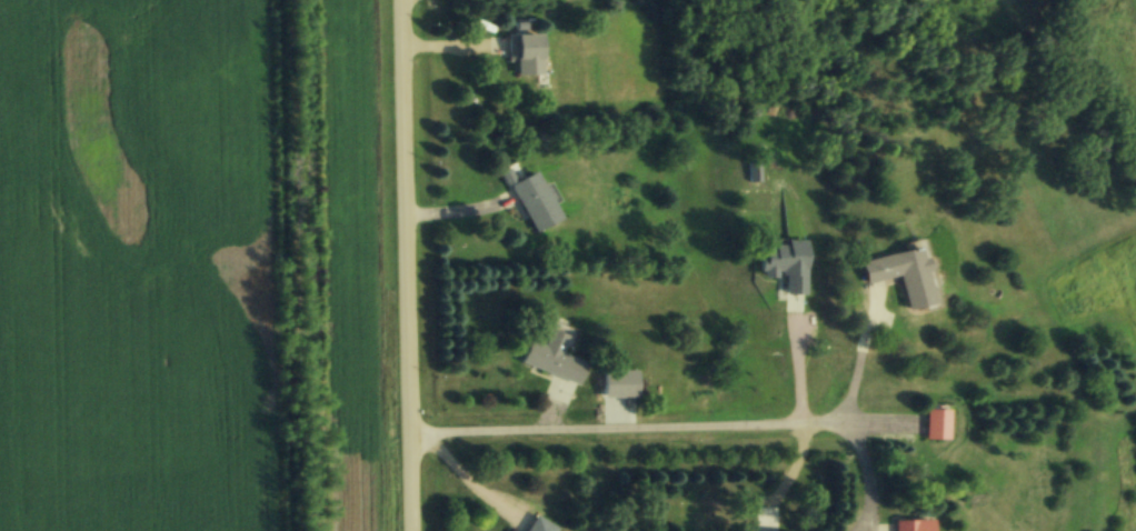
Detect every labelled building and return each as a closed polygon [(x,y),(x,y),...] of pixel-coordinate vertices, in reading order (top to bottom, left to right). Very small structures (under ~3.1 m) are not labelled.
[(513,74),(539,74),(539,33),(513,33),(513,74)] [(532,232),(560,219),(536,170),(516,180),(510,167),(502,172),(532,232)] [(804,240),(758,239),(757,277),(782,277),(782,294),(803,294),(804,240)] [(857,260),(863,283),(896,275),(904,309),(934,302),(920,244),(857,260)] [(520,362),(577,384),(585,363),(560,353),(567,335),(550,328),(543,344),(529,339),(520,362)] [(602,397),(636,397),(636,369),(602,369),(602,397)] [(947,408),(924,408),(924,439),(947,439),(947,408)] [(534,515),(525,530),(553,530),(556,527),(534,515)] [(921,520),(895,520),(895,530),(921,530),(921,520)]
